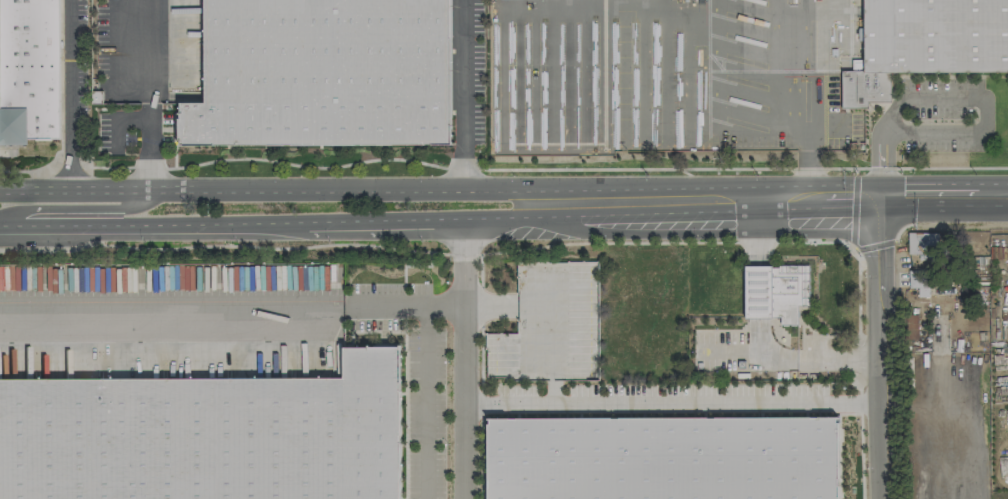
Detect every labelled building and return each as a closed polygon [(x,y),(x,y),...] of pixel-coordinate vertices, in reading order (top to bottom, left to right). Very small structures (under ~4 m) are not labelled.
[(26,145),(0,144),(0,0),(62,0),(58,140),(26,139),(26,145)] [(203,103),(177,103),(177,144),(448,144),(448,0),(203,0),(203,103)] [(812,69),(812,0),(1007,0),(1007,68),(812,69)] [(919,255),(919,260),(936,260),(937,233),(908,232),(907,254),(919,255)] [(744,317),(780,317),(780,324),(795,324),(796,305),(807,306),(808,264),(781,265),(778,267),(771,268),(771,265),(744,266),(744,317)] [(905,340),(917,340),(917,315),(905,315),(905,340)] [(399,345),(342,347),(342,377),(0,379),(0,498),(400,498),(399,345)] [(838,415),(486,418),(486,498),(838,498),(838,415)]
